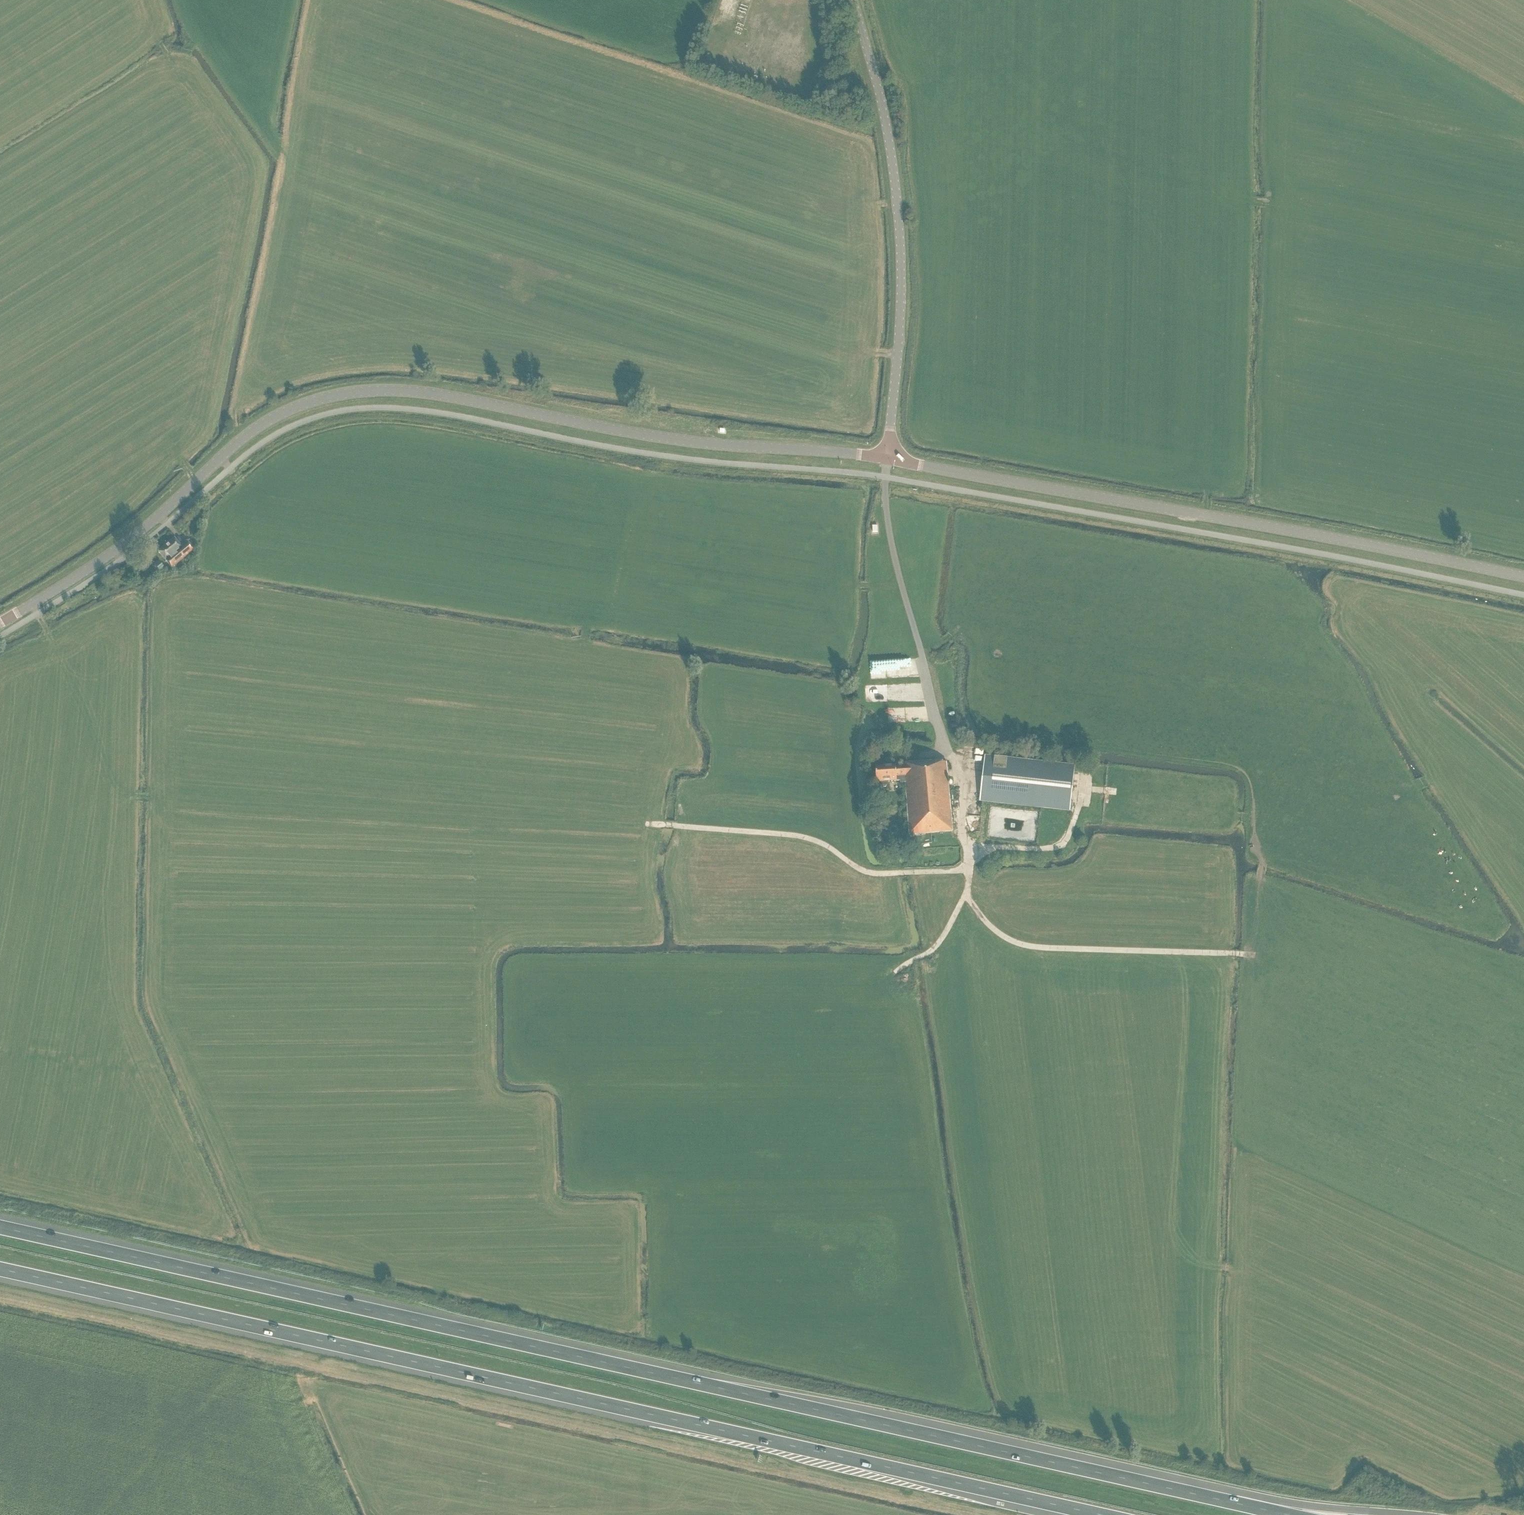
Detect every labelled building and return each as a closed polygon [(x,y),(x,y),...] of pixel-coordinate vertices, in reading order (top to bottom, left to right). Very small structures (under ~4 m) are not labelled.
[(158,552),(171,568),(193,550),(187,541),(181,546),(174,538),(158,552)] [(158,560),(154,564),(157,568),(162,565),(158,560)] [(979,801),(1069,810),(1074,765),(984,756),(979,801)] [(875,768),(876,783),(877,783),(878,786),(879,787),(885,787),(886,785),(886,782),(896,782),(896,777),(904,777),(905,782),(909,835),(952,831),(946,762),(934,763),(934,762),(903,764),(904,767),(895,768),(895,766),(875,768)]
